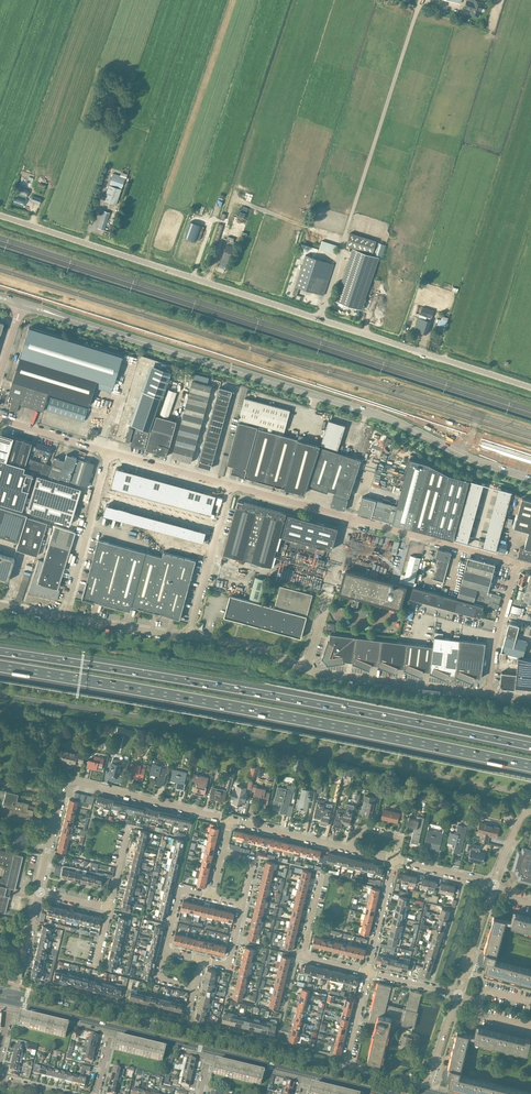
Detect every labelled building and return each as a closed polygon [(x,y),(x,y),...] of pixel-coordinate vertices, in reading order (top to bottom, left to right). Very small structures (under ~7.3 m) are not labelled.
[(475,0),(474,2),(467,0),(465,7),(472,9),(470,13),(479,16),(483,3),(475,0)] [(113,173),(111,179),(123,183),(125,177),(113,173)] [(109,185),(104,200),(116,205),(121,189),(109,185)] [(32,195),(31,200),(39,203),(41,199),(32,195)] [(101,217),(98,228),(104,230),(108,219),(110,213),(103,210),(101,217)] [(190,221),(185,237),(196,241),(202,225),(190,221)] [(350,232),(346,245),(372,253),(376,241),(350,232)] [(322,240),(319,249),(335,254),(338,245),(322,240)] [(235,247),(227,244),(225,251),(224,251),(220,264),(228,267),(233,254),(235,247)] [(376,268),(379,257),(353,248),(343,279),(336,301),(362,309),(376,268)] [(334,264),(306,254),(293,295),(296,296),(299,287),(324,295),(334,264)] [(423,307),(421,314),(431,318),(434,310),(423,307)] [(436,324),(434,329),(443,332),(446,321),(447,321),(449,317),(442,315),(441,319),(439,318),(437,324),(436,324)] [(418,317),(414,330),(427,334),(431,321),(418,317)] [(122,356),(29,327),(12,381),(88,404),(96,380),(113,385),(122,356)] [(155,366),(147,363),(145,363),(142,369),(141,373),(151,377),(155,366)] [(156,367),(147,393),(163,398),(172,372),(156,367)] [(212,386),(193,380),(172,457),(191,462),(212,386)] [(48,392),(12,381),(8,395),(13,397),(9,409),(17,411),(19,404),(21,404),(21,405),(42,411),(48,392)] [(217,397),(230,400),(232,392),(220,388),(217,397)] [(169,390),(161,415),(168,417),(177,392),(169,390)] [(83,421),(87,408),(50,396),(46,410),(83,421)] [(216,402),(228,405),(230,400),(217,397),(216,402)] [(244,402),(239,419),(269,427),(267,431),(272,432),(273,428),(284,431),(290,410),(245,397),(244,402)] [(216,402),(214,407),(227,411),(228,405),(216,402)] [(214,407),(213,413),(225,416),(227,411),(214,407)] [(225,416),(213,413),(211,418),(224,421),(225,416)] [(152,428),(146,450),(153,452),(162,454),(167,456),(173,434),(177,421),(157,416),(153,429),(152,428)] [(211,418),(210,423),(223,427),(224,421),(211,418)] [(345,425),(329,420),(321,444),(338,450),(345,425)] [(231,450),(227,464),(233,466),(232,472),(238,474),(240,474),(239,475),(245,477),(258,429),(258,427),(239,422),(231,450)] [(223,427),(210,423),(208,429),(221,432),(223,427)] [(150,432),(135,428),(131,446),(145,450),(150,432)] [(208,429),(207,434),(220,437),(221,432),(208,429)] [(258,429),(245,477),(252,479),(276,485),(282,487),(295,490),(300,492),(304,493),(305,493),(320,445),(308,442),(309,438),(299,435),(298,439),(272,432),(267,431),(258,429)] [(6,462),(24,468),(32,442),(13,437),(0,433),(0,460),(6,462)] [(207,434),(205,439),(218,443),(220,437),(207,434)] [(204,445),(217,448),(218,443),(205,439),(204,445)] [(48,455),(49,455),(52,447),(37,443),(36,446),(33,446),(32,450),(34,451),(44,454),(48,455)] [(215,453),(217,448),(204,445),(202,450),(215,453)] [(321,446),(309,483),(334,492),(333,495),(330,506),(345,510),(348,499),(349,496),(349,497),(361,459),(321,446)] [(215,453),(202,450),(198,464),(211,468),(215,453)] [(27,469),(48,475),(51,465),(46,463),(48,455),(44,454),(44,456),(43,455),(41,462),(30,459),(27,469)] [(69,480),(76,457),(66,454),(64,460),(54,457),(51,465),(48,475),(59,478),(59,477),(69,480)] [(94,463),(77,458),(70,481),(87,486),(94,463)] [(363,496),(358,513),(396,523),(403,525),(441,536),(448,538),(453,539),(454,539),(470,480),(449,474),(429,463),(410,458),(398,503),(390,501),(390,503),(382,501),(363,496)] [(21,509),(24,501),(25,496),(28,489),(32,474),(23,471),(24,468),(6,462),(0,460),(0,503),(21,509)] [(116,467),(114,477),(122,480),(125,470),(116,467)] [(125,470),(122,480),(131,482),(134,472),(125,470)] [(134,472),(131,482),(137,484),(139,474),(134,472)] [(139,474),(137,484),(142,485),(145,475),(139,474)] [(25,496),(24,501),(28,502),(26,510),(62,522),(70,524),(76,505),(81,488),(37,475),(30,498),(25,496)] [(145,475),(142,485),(148,487),(151,477),(145,475)] [(114,477),(111,487),(120,489),(122,480),(114,477)] [(151,477),(148,487),(154,488),(157,479),(151,477)] [(157,479),(154,488),(160,490),(163,480),(157,479)] [(122,480),(120,489),(129,492),(131,482),(122,480)] [(163,480),(160,490),(167,492),(169,482),(163,480)] [(469,487),(481,490),(483,484),(485,485),(485,484),(482,483),(482,484),(473,481),(471,480),(469,487)] [(131,482),(129,492),(134,493),(137,484),(131,482)] [(169,482),(167,492),(173,493),(176,484),(169,482)] [(137,484),(134,493),(140,495),(142,485),(137,484)] [(176,484),(173,493),(180,495),(183,486),(176,484)] [(142,485),(140,495),(146,496),(148,487),(142,485)] [(183,486),(180,495),(187,497),(189,487),(183,486)] [(148,487),(146,496),(151,498),(154,488),(148,487)] [(189,487),(187,497),(193,499),(196,489),(189,487)] [(479,497),(481,490),(469,487),(467,494),(479,497)] [(498,495),(510,498),(512,491),(510,491),(501,489),(501,488),(498,487),(498,488),(500,489),(498,495)] [(154,488),(151,498),(157,499),(160,490),(154,488)] [(196,489),(193,499),(200,501),(203,491),(196,489)] [(160,490),(157,499),(164,501),(167,492),(160,490)] [(203,491),(200,501),(207,503),(210,493),(203,491)] [(167,492),(164,501),(171,503),(173,493),(167,492)] [(173,493),(171,503),(177,505),(180,495),(173,493)] [(210,493),(207,503),(214,504),(216,495),(210,493)] [(478,503),(479,497),(467,494),(465,500),(478,503)] [(180,495),(177,505),(184,507),(187,497),(180,495)] [(509,505),(510,498),(498,495),(496,502),(509,505)] [(187,497),(184,507),(191,509),(193,499),(187,497)] [(521,498),(514,528),(528,532),(524,548),(520,547),(518,557),(530,560),(530,500),(521,498)] [(193,499),(191,509),(198,510),(200,501),(193,499)] [(286,513),(238,500),(223,554),(271,567),(286,513)] [(476,510),(478,503),(465,500),(464,506),(476,510)] [(200,501),(198,510),(204,512),(207,503),(200,501)] [(507,511),(509,505),(496,502),(495,508),(507,511)] [(207,503),(204,512),(211,514),(214,504),(207,503)] [(106,504),(103,515),(111,517),(113,506),(106,504)] [(18,542),(26,516),(27,514),(0,506),(0,536),(18,542)] [(113,506),(111,517),(118,519),(121,508),(113,506)] [(474,516),(476,510),(464,506),(462,513),(474,516)] [(121,508),(118,519),(125,521),(128,510),(121,508)] [(505,518),(507,511),(495,508),(493,514),(505,518)] [(128,510),(125,521),(132,523),(135,512),(128,510)] [(135,512),(132,523),(139,525),(142,514),(135,512)] [(472,523),(474,516),(462,513),(460,519),(472,523)] [(142,514),(139,525),(140,525),(146,526),(149,516),(142,514)] [(288,514),(282,535),(332,549),(338,527),(288,514)] [(503,524),(505,518),(493,514),(491,521),(503,524)] [(18,542),(16,549),(37,556),(46,526),(47,523),(26,516),(18,542)] [(149,516),(146,526),(153,528),(156,518),(149,516)] [(156,518),(153,528),(161,530),(164,520),(156,518)] [(471,529),(472,523),(460,519),(458,526),(471,529)] [(164,520),(161,530),(168,532),(171,522),(164,520)] [(501,531),(503,524),(491,521),(489,527),(501,531)] [(171,522),(168,532),(175,534),(178,524),(171,522)] [(178,524),(175,534),(182,536),(185,526),(178,524)] [(75,531),(54,525),(43,561),(38,560),(28,592),(30,594),(57,600),(60,589),(58,589),(75,531)] [(168,534),(142,526),(163,550),(168,534)] [(185,526),(182,536),(189,538),(192,528),(185,526)] [(469,536),(471,529),(458,526),(457,532),(469,536)] [(500,537),(501,531),(489,527),(487,534),(500,537)] [(192,528),(189,538),(196,540),(199,529),(192,528)] [(199,529),(196,540),(203,542),(206,531),(199,529)] [(456,532),(454,539),(457,540),(457,539),(466,542),(465,542),(469,543),(467,542),(469,536),(456,532)] [(498,544),(500,537),(487,534),(486,540),(498,544)] [(162,557),(98,539),(83,598),(131,611),(132,606),(180,619),(196,560),(164,551),(162,557)] [(482,546),(481,547),(485,548),(485,547),(494,550),(496,551),(498,544),(485,540),(484,547),(482,546)] [(175,541),(172,552),(182,555),(185,544),(175,541)] [(185,544),(182,555),(197,559),(200,549),(202,543),(195,541),(193,547),(185,544)] [(451,552),(438,549),(435,557),(439,558),(433,579),(444,582),(451,552)] [(7,581),(14,558),(13,558),(0,553),(0,579),(7,581)] [(420,558),(411,555),(405,579),(414,581),(420,558)] [(461,585),(484,591),(488,592),(495,564),(468,557),(461,585)] [(346,569),(343,580),(351,582),(354,571),(346,569)] [(354,571),(351,582),(356,584),(360,572),(354,571)] [(360,572),(356,584),(362,585),(365,574),(360,572)] [(528,574),(521,573),(518,583),(525,585),(528,574)] [(365,574),(362,585),(368,587),(371,576),(365,574)] [(371,576),(368,587),(374,589),(377,577),(371,576)] [(255,577),(250,598),(261,601),(265,587),(267,580),(255,577)] [(267,580),(265,587),(270,589),(273,578),(268,577),(267,580)] [(377,577),(374,589),(380,590),(383,579),(377,577)] [(273,578),(270,589),(276,590),(279,580),(273,578)] [(383,579),(380,590),(386,592),(389,580),(383,579)] [(279,580),(276,590),(281,592),(284,581),(279,580)] [(389,580),(386,592),(391,593),(395,582),(389,580)] [(284,581),(281,592),(286,593),(289,583),(284,581)] [(395,582),(391,593),(397,595),(400,583),(395,582)] [(289,583),(286,593),(292,595),(294,584),(289,583)] [(400,583),(397,595),(403,597),(406,585),(400,583)] [(294,584),(292,595),(297,596),(300,585),(294,584)] [(300,585),(297,596),(302,597),(305,587),(300,585)] [(406,585),(403,597),(409,598),(412,587),(406,585)] [(479,602),(480,597),(481,597),(482,594),(483,594),(484,591),(461,585),(457,598),(484,606),(485,604),(479,602)] [(484,606),(457,598),(413,586),(410,597),(410,598),(411,598),(480,616),(480,617),(481,617),(481,616),(483,607),(484,607),(484,606)] [(305,587),(302,597),(307,599),(310,588),(305,587)] [(310,588),(307,599),(313,600),(316,590),(310,588)] [(480,597),(479,602),(485,604),(484,606),(484,607),(488,607),(488,605),(491,606),(491,607),(498,609),(500,603),(498,603),(501,596),(491,593),(490,596),(487,595),(488,592),(484,591),(483,594),(482,594),(481,597),(480,597)] [(210,603),(207,612),(225,617),(227,609),(227,607),(230,595),(217,592),(214,604),(210,603)] [(227,609),(225,617),(237,620),(239,612),(241,607),(243,599),(230,595),(227,607),(227,609)] [(343,598),(341,608),(346,610),(349,600),(343,598)] [(514,598),(513,603),(522,606),(522,605),(524,606),(525,601),(523,600),(522,600),(517,598),(517,599),(514,598)] [(239,612),(237,620),(238,621),(238,620),(246,622),(248,615),(249,609),(252,601),(243,599),(241,607),(239,612)] [(349,600),(346,610),(352,611),(355,602),(349,600)] [(248,615),(246,622),(254,624),(256,618),(257,613),(258,611),(260,604),(260,603),(252,601),(249,609),(248,615)] [(355,602),(352,611),(357,613),(360,603),(355,602)] [(360,603),(357,613),(363,614),(366,604),(360,603)] [(366,604),(363,614),(369,616),(371,606),(366,604)] [(371,606),(369,616),(374,617),(377,607),(371,606)] [(377,607),(374,617),(380,619),(382,609),(377,607)] [(382,609),(380,619),(385,620),(388,610),(382,609)] [(388,610),(385,620),(391,622),(393,612),(388,610)] [(393,612),(391,622),(396,623),(399,613),(393,612)] [(256,618),(254,624),(263,627),(265,619),(266,615),(262,614),(257,613),(256,618)] [(399,613),(396,623),(402,625),(404,615),(399,613)] [(265,619),(263,627),(271,629),(271,630),(274,621),(274,618),(270,617),(266,615),(265,619)] [(296,623),(296,624),(304,626),(305,625),(307,617),(298,615),(296,623)] [(274,621),(271,630),(280,632),(282,625),(283,621),(283,620),(279,619),(274,618),(274,621)] [(282,625),(280,632),(288,634),(290,627),(291,623),(291,622),(287,621),(283,620),(283,621),(282,625)] [(290,627),(288,634),(301,638),(301,637),(304,626),(296,624),(291,622),(291,623),(290,627)] [(335,623),(327,622),(326,630),(334,631),(335,623)] [(519,625),(509,623),(501,651),(523,657),(527,641),(516,638),(519,625)] [(432,646),(414,643),(330,633),(329,642),(328,642),(328,641),(323,656),(329,663),(344,662),(343,660),(355,662),(354,663),(368,668),(370,664),(380,665),(380,666),(394,672),(394,671),(395,667),(406,668),(406,669),(405,669),(405,670),(419,675),(420,674),(419,674),(421,670),(432,671),(431,673),(431,672),(431,673),(445,678),(446,673),(457,675),(457,676),(471,681),(470,681),(472,676),(481,678),(486,643),(433,636),(432,646)] [(500,684),(502,687),(505,688),(515,689),(515,686),(526,688),(530,688),(530,660),(518,657),(516,674),(501,672),(500,684)] [(65,750),(62,749),(61,750),(59,759),(62,760),(62,761),(69,763),(69,761),(76,763),(76,760),(83,762),(85,753),(78,752),(77,753),(65,750)] [(88,759),(87,767),(97,769),(102,770),(103,765),(105,758),(95,755),(93,760),(88,759)] [(112,762),(110,772),(120,775),(121,769),(125,770),(127,762),(123,761),(124,760),(113,758),(112,762)] [(289,760),(287,766),(300,770),(303,760),(295,758),(294,761),(289,760)] [(142,765),(131,762),(129,770),(135,772),(133,778),(143,780),(147,764),(142,763),(142,765)] [(162,766),(153,763),(150,774),(158,776),(156,784),(163,785),(168,768),(161,767),(162,766)] [(328,764),(325,771),(331,773),(333,766),(328,764)] [(341,778),(344,768),(334,766),(332,775),(341,778)] [(187,772),(173,768),(170,779),(177,781),(175,788),(184,791),(186,783),(185,783),(187,772)] [(347,768),(345,775),(353,776),(354,770),(354,769),(347,768)] [(209,777),(193,773),(192,779),(198,781),(198,784),(196,784),(194,793),(204,796),(209,777)] [(385,777),(385,776),(377,774),(377,775),(375,782),(383,784),(385,777)] [(210,797),(209,798),(215,800),(224,802),(225,800),(227,793),(229,793),(233,777),(226,775),(225,779),(229,780),(227,790),(212,787),(210,797)] [(258,784),(254,783),(252,791),(255,792),(254,794),(260,795),(258,802),(267,804),(271,792),(266,791),(266,789),(257,786),(258,784)] [(231,798),(231,799),(234,799),(233,802),(232,802),(232,803),(243,805),(243,802),(245,802),(247,792),(246,792),(247,787),(237,785),(236,789),(233,789),(233,790),(231,798)] [(274,800),(273,803),(279,805),(278,806),(281,807),(280,813),(291,815),(293,806),(289,805),(293,790),(286,788),(278,786),(274,800)] [(315,791),(302,788),(300,799),(299,799),(298,808),(307,809),(309,801),(314,802),(315,791)] [(0,789),(0,796),(4,797),(1,811),(7,812),(6,816),(18,819),(19,815),(31,818),(33,810),(27,809),(28,804),(16,801),(18,793),(6,790),(5,790),(0,789)] [(364,800),(361,813),(363,814),(364,815),(364,814),(369,815),(371,816),(372,811),(374,802),(376,797),(365,795),(364,800)] [(103,806),(105,798),(97,796),(95,804),(103,806)] [(103,806),(103,808),(110,810),(111,807),(113,799),(105,798),(103,806)] [(68,805),(76,807),(78,801),(76,800),(73,799),(69,799),(68,805)] [(120,801),(113,799),(111,807),(118,809),(120,801)] [(324,805),(325,805),(325,803),(326,801),(318,799),(313,817),(321,819),(324,805)] [(128,803),(120,801),(118,809),(126,811),(128,803)] [(126,811),(134,813),(136,805),(128,803),(126,811)] [(321,819),(320,823),(327,825),(332,807),(333,804),(325,803),(325,805),(324,805),(321,819)] [(345,810),(342,824),(349,826),(354,808),(354,805),(347,803),(346,806),(345,810)] [(76,807),(68,805),(66,812),(75,814),(76,807)] [(136,805),(134,813),(141,815),(143,807),(136,805)] [(151,809),(143,807),(141,815),(149,817),(151,809)] [(338,808),(333,827),(341,829),(342,824),(345,810),(338,808)] [(400,812),(384,808),(381,818),(397,822),(399,816),(401,817),(405,818),(407,810),(403,809),(402,813),(400,813),(400,812)] [(151,809),(149,817),(157,819),(159,811),(151,809)] [(157,819),(156,820),(164,822),(165,821),(164,821),(166,812),(159,811),(157,818),(157,819)] [(66,812),(65,818),(73,820),(75,814),(66,812)] [(166,812),(164,821),(165,821),(172,822),(174,814),(166,812)] [(182,816),(174,814),(172,822),(180,824),(182,816)] [(182,816),(180,824),(179,826),(183,827),(183,825),(188,826),(190,818),(182,816)] [(406,816),(405,824),(407,824),(407,825),(414,826),(411,842),(416,843),(418,844),(425,817),(422,817),(417,816),(416,819),(410,817),(410,816),(409,816),(409,817),(406,816)] [(65,818),(63,825),(72,827),(75,827),(75,824),(73,824),(73,820),(65,818)] [(480,822),(477,832),(479,832),(478,835),(481,836),(480,841),(488,843),(490,834),(497,836),(499,827),(484,823),(480,822)] [(211,826),(209,832),(218,834),(220,828),(216,827),(217,824),(210,823),(210,826),(211,826)] [(72,827),(63,825),(61,831),(70,833),(72,827)] [(467,827),(458,825),(456,831),(457,831),(456,833),(450,831),(447,842),(455,844),(453,852),(461,854),(467,827)] [(28,831),(16,828),(12,844),(24,847),(28,831)] [(140,829),(139,836),(146,838),(149,838),(152,839),(153,837),(149,836),(148,836),(149,832),(147,831),(140,829)] [(443,832),(428,829),(425,840),(432,841),(430,849),(439,851),(443,832)] [(236,838),(243,839),(244,832),(238,830),(236,838)] [(70,833),(61,831),(60,837),(69,839),(70,833)] [(513,869),(517,870),(520,874),(518,879),(530,882),(530,865),(530,831),(522,844),(525,844),(524,847),(523,846),(522,850),(518,849),(513,869)] [(218,834),(209,832),(208,839),(216,841),(218,834)] [(243,839),(242,841),(249,843),(249,841),(251,833),(244,832),(243,839)] [(256,842),(257,835),(251,833),(249,841),(256,842)] [(152,839),(149,838),(146,838),(139,836),(137,842),(144,844),(145,841),(148,842),(149,841),(152,842),(152,839)] [(268,845),(270,838),(263,836),(262,844),(268,845)] [(58,844),(67,846),(69,839),(60,837),(58,844)] [(173,837),(171,844),(174,845),(182,847),(184,840),(176,838),(173,837)] [(208,839),(206,845),(215,847),(216,841),(208,839)] [(275,847),(274,850),(281,851),(281,849),(283,841),(276,840),(275,847)] [(137,842),(135,849),(146,851),(146,849),(147,845),(144,844),(137,842)] [(294,852),(296,844),(289,843),(287,854),(289,854),(290,851),(294,852)] [(481,845),(473,843),(472,848),(472,849),(471,849),(468,860),(477,862),(477,861),(483,862),(485,853),(479,851),(480,850),(481,845)] [(67,846),(58,844),(57,850),(66,852),(67,846)] [(294,852),(293,855),(300,856),(300,853),(302,846),(296,844),(294,852)] [(182,847),(174,845),(173,851),(181,853),(182,847)] [(215,847),(206,845),(205,852),(213,854),(215,847)] [(307,855),(308,847),(302,846),(300,853),(307,855)] [(315,849),(308,847),(307,855),(313,856),(315,849)] [(135,849),(134,855),(141,857),(142,854),(148,855),(149,852),(146,851),(135,849)] [(315,849),(313,856),(320,858),(319,861),(323,862),(325,855),(321,854),(321,850),(315,849)] [(4,912),(8,896),(10,896),(11,894),(10,894),(9,893),(10,888),(14,889),(22,855),(10,852),(0,850),(0,861),(6,862),(2,879),(0,878),(0,911),(4,912)] [(170,851),(169,857),(171,858),(179,860),(180,857),(181,853),(173,851),(170,851)] [(213,854),(205,852),(203,858),(212,860),(213,854)] [(325,855),(323,862),(327,863),(328,860),(332,861),(331,864),(334,865),(334,863),(336,854),(330,853),(329,856),(325,855)] [(334,863),(341,864),(343,856),(336,854),(334,863)] [(134,855),(132,862),(146,865),(147,863),(140,861),(141,857),(134,855)] [(343,856),(341,864),(348,866),(350,857),(343,856)] [(348,866),(347,868),(354,870),(354,867),(356,859),(350,857),(348,866)] [(170,864),(177,866),(179,860),(171,858),(170,864)] [(212,860),(203,858),(201,865),(210,867),(212,860)] [(356,859),(354,867),(361,869),(363,861),(356,859)] [(265,867),(274,869),(276,863),(267,860),(265,867)] [(370,862),(363,861),(361,869),(361,872),(364,872),(364,870),(368,871),(370,862)] [(132,862),(131,868),(138,870),(139,866),(145,868),(146,865),(132,862)] [(376,864),(370,862),(368,871),(374,872),(376,864)] [(56,864),(55,867),(62,869),(61,872),(60,876),(66,878),(69,869),(69,866),(62,864),(62,865),(56,864)] [(168,871),(176,873),(177,866),(170,864),(168,871)] [(383,866),(376,864),(374,872),(381,874),(381,876),(384,876),(385,870),(382,870),(383,866)] [(210,867),(201,865),(200,871),(209,873),(210,867)] [(73,879),(75,871),(76,868),(69,866),(69,869),(66,878),(73,879)] [(272,875),(274,869),(265,867),(263,873),(272,875)] [(75,871),(73,879),(80,881),(82,872),(83,869),(80,868),(79,872),(75,871)] [(131,868),(129,874),(143,878),(144,875),(140,874),(137,874),(138,870),(131,868)] [(302,869),(301,875),(310,878),(311,871),(302,869)] [(82,872),(80,881),(87,882),(89,871),(86,870),(86,873),(82,872)] [(207,879),(209,873),(200,871),(197,870),(195,877),(198,877),(207,879)] [(89,871),(87,882),(93,884),(96,872),(89,871)] [(96,872),(93,884),(100,886),(100,885),(101,882),(102,878),(109,880),(110,877),(111,877),(112,874),(107,873),(107,876),(103,875),(103,873),(96,871),(96,872)] [(165,872),(164,876),(174,879),(176,873),(168,871),(168,872),(165,872)] [(271,882),(272,875),(263,873),(262,880),(271,882)] [(399,873),(397,880),(402,882),(408,883),(410,875),(404,873),(403,874),(399,873)] [(129,874),(128,881),(135,883),(136,879),(142,881),(143,878),(129,874)] [(308,884),(310,878),(301,875),(299,882),(308,884)] [(410,875),(408,883),(415,885),(417,877),(410,875)] [(164,876),(163,883),(165,883),(165,884),(173,885),(174,879),(164,876)] [(205,886),(207,879),(198,877),(197,884),(205,886)] [(427,888),(429,879),(422,878),(420,886),(427,888)] [(429,879),(427,888),(434,889),(436,881),(429,879)] [(269,888),(271,882),(262,880),(260,886),(269,888)] [(128,881),(126,887),(140,891),(140,888),(141,887),(134,886),(135,883),(128,881)] [(307,891),(308,884),(299,882),(298,888),(307,891)] [(446,892),(448,884),(441,882),(439,891),(446,892)] [(162,883),(161,889),(164,890),(171,892),(173,885),(165,884),(165,883),(163,883),(162,883)] [(448,884),(446,892),(453,894),(455,886),(448,884)] [(268,895),(269,888),(260,886),(259,892),(268,895)] [(126,887),(124,894),(132,895),(133,893),(139,894),(140,891),(126,887)] [(371,887),(370,893),(378,895),(380,889),(371,887)] [(305,897),(307,891),(298,888),(296,895),(305,897)] [(162,896),(170,898),(171,892),(164,890),(162,896)] [(266,901),(268,895),(259,892),(257,899),(266,901)] [(367,893),(366,899),(368,900),(377,902),(378,895),(370,893),(367,893)] [(124,894),(123,900),(130,902),(132,895),(124,894)] [(304,903),(305,897),(296,895),(295,901),(304,903)] [(160,899),(159,902),(160,903),(168,905),(170,898),(162,896),(162,898),(161,898),(160,899)] [(398,902),(406,904),(408,898),(399,896),(398,902)] [(265,907),(266,901),(257,899),(256,905),(265,907)] [(123,900),(121,907),(124,907),(123,911),(130,912),(130,909),(129,908),(130,905),(132,905),(136,906),(137,904),(133,903),(130,902),(123,900)] [(188,911),(190,902),(183,900),(181,909),(188,911)] [(377,902),(368,900),(367,906),(375,908),(377,902)] [(302,910),(304,903),(295,901),(293,908),(302,910)] [(196,903),(190,902),(188,911),(194,912),(196,903)] [(396,909),(404,911),(406,904),(398,902),(396,909)] [(159,909),(167,911),(168,905),(160,903),(159,909)] [(203,905),(196,903),(194,912),(200,914),(203,905)] [(46,913),(53,915),(55,906),(48,905),(46,913)] [(209,906),(203,905),(200,914),(207,915),(209,906)] [(263,914),(265,907),(256,905),(254,912),(263,914)] [(53,915),(59,917),(61,908),(55,906),(53,915)] [(215,908),(209,906),(207,915),(213,917),(215,908)] [(375,908),(367,906),(365,913),(374,915),(375,908)] [(59,917),(66,918),(68,909),(61,908),(59,917)] [(222,909),(215,908),(213,917),(220,918),(222,909)] [(301,916),(302,910),(293,908),(291,914),(301,916)] [(440,915),(448,917),(450,910),(442,908),(440,915)] [(66,918),(72,920),(74,911),(68,909),(66,918)] [(167,911),(159,909),(157,916),(156,915),(155,919),(162,920),(163,917),(165,917),(167,911)] [(228,911),(222,909),(220,918),(226,920),(228,911)] [(396,909),(395,916),(403,918),(404,911),(396,909)] [(72,920),(79,921),(81,913),(74,911),(72,920)] [(228,911),(226,920),(232,921),(235,913),(228,911)] [(262,920),(263,914),(254,912),(253,918),(262,920)] [(79,921),(85,923),(87,914),(81,913),(79,921)] [(119,916),(117,922),(126,924),(128,918),(129,918),(130,915),(122,913),(122,916),(119,916)] [(374,915),(365,913),(363,919),(372,921),(374,915)] [(85,923),(84,925),(91,926),(91,924),(93,916),(87,914),(85,923)] [(299,923),(301,916),(291,914),(290,920),(299,923)] [(514,914),(511,925),(530,930),(530,918),(514,914)] [(446,923),(448,917),(440,915),(438,921),(446,923)] [(479,959),(479,960),(479,961),(487,964),(485,970),(530,983),(530,970),(494,960),(506,919),(494,915),(485,950),(484,951),(483,951),(482,952),(481,953),(481,956),(479,956),(479,957),(479,959)] [(100,917),(93,916),(91,924),(98,926),(100,917)] [(403,918),(395,916),(393,922),(401,924),(403,918)] [(260,927),(262,920),(253,918),(251,924),(260,927)] [(362,926),(371,928),(372,921),(363,919),(362,926)] [(297,929),(299,923),(290,920),(288,927),(297,929)] [(41,931),(50,933),(52,926),(50,926),(51,924),(51,923),(49,922),(44,921),(43,925),(41,931)] [(153,931),(161,933),(163,927),(161,926),(162,923),(154,921),(154,925),(152,924),(151,928),(151,931),(153,931)] [(433,923),(432,926),(436,927),(444,930),(446,923),(438,921),(437,924),(433,923)] [(126,924),(117,922),(116,929),(125,931),(126,924)] [(391,929),(400,931),(401,924),(393,922),(391,929)] [(258,933),(260,927),(251,924),(249,931),(258,933)] [(369,934),(371,928),(362,926),(360,932),(369,934)] [(296,935),(297,929),(288,927),(287,933),(296,935)] [(442,937),(444,930),(436,927),(435,930),(433,929),(431,930),(430,933),(442,937)] [(116,929),(114,935),(123,937),(125,938),(127,931),(125,931),(116,929)] [(391,929),(390,936),(398,938),(400,931),(391,929)] [(50,933),(41,931),(40,938),(49,940),(50,933)] [(258,933),(249,931),(248,937),(250,938),(249,941),(256,943),(257,940),(258,933)] [(173,942),(180,944),(182,935),(175,933),(173,942)] [(294,942),(296,935),(287,933),(285,940),(294,942)] [(440,943),(442,937),(430,933),(428,940),(440,943)] [(123,937),(114,935),(113,941),(121,944),(123,937)] [(188,936),(182,935),(180,944),(186,945),(188,936)] [(195,938),(188,936),(186,945),(193,947),(195,938)] [(313,945),(319,946),(321,937),(315,936),(313,945)] [(390,936),(388,942),(396,944),(399,945),(401,938),(398,938),(390,936)] [(160,939),(152,937),(150,944),(158,946),(160,939)] [(328,939),(321,937),(319,946),(325,948),(328,939)] [(49,940),(40,938),(38,944),(47,946),(49,940)] [(201,939),(195,938),(193,947),(199,948),(201,939)] [(207,941),(201,939),(199,948),(205,950),(207,941)] [(334,940),(328,939),(325,948),(332,949),(334,940)] [(293,948),(294,942),(285,940),(284,946),(283,949),(290,951),(290,947),(293,948)] [(340,942),(334,940),(332,949),(338,951),(340,942)] [(429,947),(437,949),(440,943),(428,940),(427,943),(430,944),(429,947)] [(113,941),(111,948),(120,950),(122,951),(124,944),(121,944),(113,941)] [(205,950),(212,951),(214,942),(207,941),(205,950)] [(212,951),(218,953),(220,944),(214,942),(212,951)] [(347,944),(340,942),(338,951),(344,952),(347,944)] [(246,946),(244,952),(253,954),(255,948),(255,945),(249,943),(248,946),(246,946)] [(47,946),(38,944),(37,950),(45,953),(47,946)] [(150,944),(149,950),(157,952),(158,946),(150,944)] [(227,946),(220,944),(218,953),(224,954),(227,946)] [(353,945),(347,944),(344,952),(351,954),(353,945)] [(359,947),(353,945),(351,954),(357,955),(359,947)] [(366,948),(359,947),(357,955),(364,957),(366,948)] [(435,956),(437,949),(429,947),(427,954),(435,956)] [(109,955),(118,957),(120,950),(111,948),(109,955)] [(45,953),(37,950),(35,957),(44,959),(45,953)] [(145,954),(144,956),(155,959),(157,952),(149,950),(146,950),(145,954)] [(280,961),(289,963),(291,957),(288,956),(289,953),(283,951),(282,954),(280,961)] [(253,954),(244,952),(243,959),(252,961),(253,954)] [(424,953),(423,955),(426,956),(425,960),(433,963),(435,956),(427,954),(424,953)] [(118,957),(109,955),(108,961),(120,964),(120,961),(117,960),(118,957)] [(378,955),(377,962),(381,963),(381,964),(387,966),(389,957),(378,955)] [(144,958),(143,963),(146,963),(153,965),(155,959),(144,956),(144,958)] [(396,959),(394,967),(400,969),(402,960),(403,957),(400,956),(399,960),(396,959)] [(35,957),(33,963),(42,966),(44,959),(35,957)] [(394,967),(396,959),(389,957),(387,966),(394,967)] [(252,961),(243,959),(241,965),(250,967),(252,961)] [(409,962),(402,960),(400,969),(407,971),(409,962)] [(425,960),(423,967),(431,969),(433,963),(425,960)] [(120,964),(108,961),(106,967),(115,970),(116,966),(119,967),(120,964)] [(280,961),(278,967),(288,970),(289,963),(280,961)] [(33,963),(32,970),(41,972),(44,973),(45,973),(46,970),(41,969),(42,966),(33,963)] [(143,969),(143,970),(152,972),(153,965),(146,963),(145,967),(144,967),(143,969)] [(311,973),(312,965),(306,964),(305,966),(302,965),(300,973),(304,973),(304,971),(308,972),(308,974),(310,975),(311,973),(310,973),(311,973)] [(250,967),(241,965),(240,971),(249,974),(250,967)] [(319,967),(312,965),(311,973),(310,973),(311,973),(317,975),(319,967)] [(421,966),(418,977),(427,980),(428,975),(429,976),(431,969),(423,967),(421,966)] [(278,967),(277,974),(286,976),(288,970),(278,967)] [(317,975),(324,976),(326,969),(319,967),(317,975)] [(137,968),(137,971),(142,972),(141,976),(143,976),(150,978),(152,972),(143,970),(143,969),(141,969),(137,968)] [(208,969),(206,974),(219,978),(220,976),(218,975),(217,976),(215,975),(216,971),(208,969)] [(326,969),(324,976),(330,978),(332,970),(326,969)] [(32,970),(30,976),(39,978),(40,975),(42,975),(43,975),(44,976),(44,973),(41,972),(32,970)] [(53,979),(59,981),(62,972),(55,970),(53,979)] [(332,970),(330,978),(337,980),(339,972),(332,970)] [(249,974),(240,971),(238,978),(247,980),(249,974)] [(68,974),(62,972),(59,981),(66,983),(68,974)] [(339,972),(337,980),(344,981),(346,973),(339,972)] [(349,990),(352,975),(346,973),(344,981),(348,982),(347,986),(346,990),(349,990)] [(75,975),(68,974),(66,983),(73,984),(75,975)] [(206,974),(205,980),(214,983),(214,979),(216,980),(219,981),(219,978),(206,974)] [(277,974),(275,980),(284,982),(286,976),(277,974)] [(82,977),(75,975),(73,984),(79,986),(82,977)] [(359,977),(352,975),(349,990),(351,991),(352,987),(353,983),(357,984),(359,977)] [(88,979),(82,977),(79,986),(86,988),(88,979)] [(95,980),(93,989),(99,991),(101,982),(102,980),(95,978),(95,980)] [(247,980),(238,978),(236,984),(245,986),(247,980)] [(95,980),(88,979),(86,988),(93,989),(95,980)] [(205,980),(203,986),(216,990),(217,987),(215,987),(214,988),(212,987),(214,983),(205,980)] [(275,980),(274,987),(283,989),(284,982),(275,980)] [(108,983),(101,982),(99,991),(106,992),(108,983)] [(106,992),(113,994),(115,985),(108,983),(106,992)] [(395,987),(378,983),(369,1020),(377,1022),(368,1059),(381,1062),(392,1018),(401,1020),(403,1008),(386,1004),(388,998),(389,998),(389,999),(392,1000),(395,987)] [(245,986),(236,984),(235,991),(244,993),(245,986)] [(120,996),(120,994),(121,992),(121,990),(121,988),(122,987),(115,985),(113,994),(120,996)] [(203,986),(202,992),(211,994),(212,991),(214,991),(213,992),(216,993),(216,990),(203,986)] [(274,987),(272,993),(281,995),(283,989),(274,987)] [(302,988),(301,994),(308,996),(311,997),(315,997),(315,995),(309,994),(310,990),(302,988)] [(135,1000),(137,992),(130,990),(130,992),(129,994),(126,993),(125,995),(129,996),(128,998),(135,1000)] [(421,993),(411,990),(406,1009),(402,1024),(414,1027),(418,1012),(417,1011),(421,993)] [(242,999),(244,993),(235,991),(233,997),(242,999)] [(143,993),(137,992),(135,1000),(141,1001),(143,993)] [(202,992),(200,998),(213,1001),(214,999),(212,999),(212,1000),(210,999),(211,994),(202,992)] [(150,995),(143,993),(141,1001),(148,1003),(150,995)] [(272,993),(271,999),(280,1002),(281,995),(272,993)] [(150,995),(148,1003),(154,1004),(156,997),(157,995),(153,994),(152,996),(150,995)] [(299,1001),(307,1002),(308,996),(301,994),(299,1001)] [(161,1006),(163,998),(156,997),(154,1004),(161,1006)] [(169,1000),(163,998),(161,1006),(167,1007),(169,1000)] [(176,1001),(174,1009),(180,1011),(182,1003),(179,1002),(179,999),(176,998),(176,1001)] [(346,998),(344,1005),(352,1007),(353,1000),(346,998)] [(280,1002),(271,999),(269,1006),(278,1008),(280,1002)] [(167,1007),(174,1009),(176,1001),(169,1000),(167,1007)] [(299,1001),(297,1007),(305,1009),(308,1010),(309,1010),(311,1004),(306,1003),(307,1002),(299,1001)] [(199,1004),(198,1010),(211,1013),(211,1011),(209,1010),(209,1011),(207,1011),(208,1006),(199,1004)] [(344,1005),(343,1012),(350,1013),(352,1007),(344,1005)] [(297,1007),(296,1014),(303,1015),(305,1009),(297,1007)] [(198,1010),(196,1016),(200,1017),(199,1021),(204,1022),(206,1015),(210,1016),(211,1013),(198,1010)] [(229,1022),(231,1012),(229,1011),(228,1013),(224,1012),(222,1021),(229,1022)] [(229,1022),(235,1024),(237,1015),(234,1015),(235,1012),(231,1012),(229,1022)] [(237,1015),(235,1024),(242,1025),(244,1015),(245,1015),(245,1012),(243,1012),(242,1014),(238,1013),(238,1015),(237,1015)] [(349,1020),(350,1013),(343,1012),(342,1016),(335,1014),(335,1016),(349,1020)] [(302,1022),(303,1015),(296,1014),(294,1020),(302,1022)] [(33,1030),(36,1018),(20,1015),(17,1026),(33,1030)] [(242,1025),(248,1027),(250,1018),(247,1018),(247,1016),(244,1015),(242,1025)] [(340,1024),(347,1026),(349,1020),(335,1016),(334,1019),(338,1019),(337,1020),(341,1021),(340,1024)] [(248,1027),(255,1028),(257,1018),(254,1017),(254,1019),(250,1018),(248,1027)] [(49,1034),(52,1022),(36,1018),(33,1030),(49,1034)] [(255,1028),(261,1030),(263,1022),(260,1021),(260,1019),(257,1018),(255,1028)] [(270,1021),(268,1032),(274,1033),(276,1025),(277,1021),(277,1020),(271,1018),(270,1021)] [(261,1030),(268,1032),(270,1021),(267,1020),(267,1022),(263,1022),(261,1030)] [(294,1020),(293,1026),(300,1028),(303,1029),(304,1025),(308,1026),(309,1023),(302,1022),(294,1020)] [(52,1022),(49,1034),(65,1038),(67,1029),(68,1029),(68,1028),(68,1026),(52,1022)] [(338,1031),(346,1032),(347,1026),(340,1024),(339,1029),(338,1031)] [(293,1026),(291,1033),(299,1035),(302,1035),(305,1036),(306,1037),(306,1036),(308,1037),(309,1035),(303,1033),(304,1029),(303,1029),(300,1028),(293,1026)] [(525,1040),(478,1028),(475,1040),(527,1053),(530,1038),(526,1037),(525,1040)] [(335,1030),(332,1029),(331,1031),(334,1032),(334,1033),(337,1034),(337,1037),(344,1039),(346,1032),(338,1031),(335,1030)] [(443,1073),(443,1074),(443,1075),(444,1077),(452,1079),(450,1086),(484,1093),(530,1093),(459,1075),(469,1033),(457,1031),(449,1065),(449,1066),(448,1066),(447,1067),(446,1068),(445,1069),(446,1069),(445,1072),(444,1071),(443,1072),(443,1073)] [(291,1033),(290,1039),(300,1042),(301,1038),(305,1038),(305,1036),(302,1035),(299,1035),(291,1033)] [(86,1038),(86,1041),(89,1042),(97,1043),(98,1037),(91,1035),(90,1039),(86,1038)] [(329,1040),(328,1042),(343,1045),(344,1039),(337,1037),(336,1041),(332,1040),(332,1041),(329,1040)] [(130,1053),(133,1042),(117,1038),(114,1049),(130,1053)] [(84,1047),(95,1050),(97,1043),(89,1042),(85,1041),(84,1047)] [(146,1057),(149,1046),(133,1042),(130,1053),(146,1057)] [(328,1042),(328,1044),(331,1045),(330,1049),(331,1050),(331,1053),(337,1054),(338,1051),(341,1052),(343,1045),(328,1042)] [(36,1051),(37,1048),(37,1046),(27,1043),(25,1049),(36,1051)] [(14,1052),(22,1054),(23,1047),(16,1045),(14,1052)] [(149,1046),(146,1057),(162,1061),(165,1050),(149,1046)] [(84,1047),(82,1053),(86,1054),(94,1056),(95,1050),(84,1047)] [(22,1054),(14,1052),(12,1058),(20,1060),(22,1054)] [(82,1056),(81,1062),(85,1063),(85,1062),(92,1063),(94,1056),(86,1054),(85,1057),(82,1056)] [(11,1065),(19,1067),(20,1060),(12,1058),(11,1065)] [(185,1065),(185,1066),(194,1068),(195,1061),(187,1059),(186,1064),(185,1065)] [(229,1077),(231,1066),(215,1062),(213,1073),(229,1077)] [(39,1076),(45,1077),(48,1066),(42,1064),(41,1068),(39,1076)] [(19,1067),(11,1065),(9,1071),(12,1072),(11,1075),(18,1077),(18,1073),(17,1073),(19,1067)] [(182,1065),(181,1071),(184,1072),(188,1073),(192,1074),(194,1068),(185,1066),(185,1065),(182,1065)] [(48,1066),(45,1077),(52,1079),(53,1073),(54,1071),(52,1071),(53,1067),(48,1066)] [(245,1081),(247,1070),(231,1066),(229,1077),(245,1081)] [(41,1068),(34,1067),(32,1076),(36,1077),(37,1075),(39,1076),(41,1068)] [(113,1068),(111,1075),(120,1077),(122,1078),(124,1071),(121,1070),(114,1068),(113,1068)] [(247,1070),(245,1081),(261,1085),(263,1074),(247,1070)] [(52,1079),(59,1081),(60,1073),(54,1071),(52,1079)] [(183,1073),(182,1079),(190,1081),(192,1074),(188,1073),(184,1072),(183,1073)] [(59,1081),(65,1082),(67,1074),(60,1073),(59,1081)] [(79,1078),(78,1085),(80,1086),(80,1087),(84,1088),(85,1086),(87,1086),(88,1081),(86,1080),(86,1079),(83,1078),(84,1074),(81,1073),(79,1078)] [(73,1076),(67,1074),(65,1082),(71,1084),(73,1076)] [(118,1083),(120,1077),(111,1075),(110,1081),(118,1083)] [(71,1084),(78,1085),(79,1078),(73,1076),(71,1084)] [(278,1085),(278,1087),(292,1091),(294,1084),(289,1083),(290,1080),(284,1078),(283,1082),(282,1086),(278,1085)] [(182,1079),(180,1085),(189,1087),(190,1081),(182,1079)] [(117,1090),(118,1083),(110,1081),(108,1088),(117,1090)] [(329,1090),(312,1086),(310,1093),(327,1093),(329,1090)]
